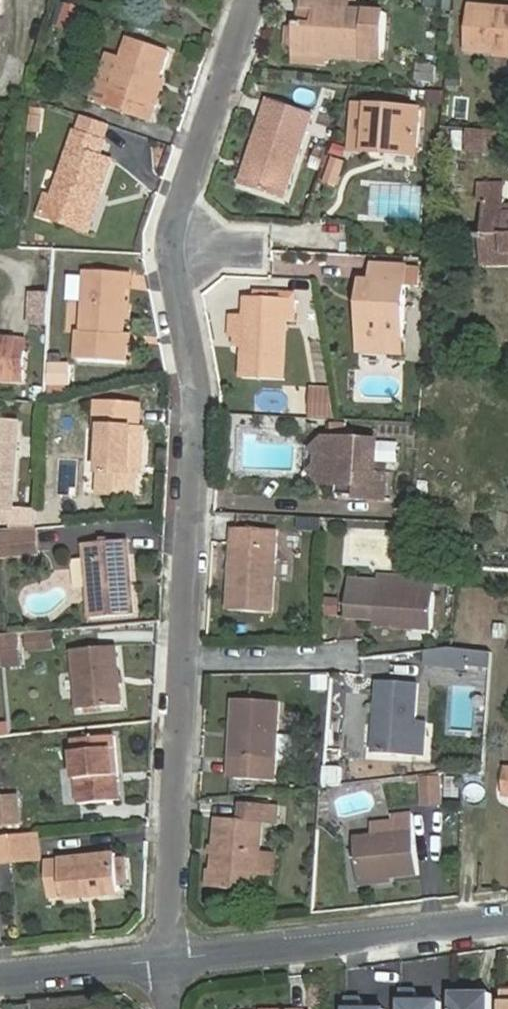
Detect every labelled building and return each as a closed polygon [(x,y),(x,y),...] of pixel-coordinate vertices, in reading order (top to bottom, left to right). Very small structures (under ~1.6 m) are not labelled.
[(304,9),(314,10),(313,22),(298,21),(296,58),(362,62),(362,51),(382,53),(385,10),(330,6),(330,0),(305,0),(304,9)] [(473,6),(469,51),(507,54),(507,8),(473,6)] [(156,108),(151,106),(171,51),(130,38),(106,106),(151,122),(156,108)] [(382,53),(362,51),(362,62),(381,63),(382,53)] [(270,101),(252,155),(258,156),(248,185),(285,198),(313,116),(270,101)] [(423,108),(355,102),(352,153),(418,158),(423,108)] [(504,155),(506,133),(470,129),(468,151),(504,155)] [(106,144),(78,134),(50,217),(82,228),(94,193),(102,195),(113,163),(100,158),(106,144)] [(505,211),(505,199),(479,199),(479,203),(485,203),(485,235),(505,234),(506,255),(507,255),(507,211),(505,211)] [(376,266),(375,279),(365,278),(361,351),(402,353),(406,286),(419,287),(420,268),(376,266)] [(127,334),(129,274),(87,272),(84,332),(80,332),(78,360),(129,363),(130,334),(127,334)] [(285,381),(288,321),(294,322),(295,300),(248,297),(245,378),(285,381)] [(18,339),(0,338),(0,382),(14,383),(18,339)] [(71,366),(52,366),(52,385),(71,385),(71,366)] [(99,405),(97,428),(105,428),(102,494),(138,496),(138,481),(131,481),(132,469),(144,470),(146,431),(141,430),(142,407),(99,405)] [(11,507),(17,426),(0,425),(0,506),(11,507)] [(376,476),(379,440),(327,438),(312,451),(311,470),(323,484),(356,485),(356,498),(384,500),(385,476),(376,476)] [(319,521),(305,520),(305,529),(319,530),(319,521)] [(234,529),(230,611),(274,613),(278,530),(234,529)] [(35,534),(0,537),(0,556),(36,553),(35,534)] [(130,541),(85,546),(92,619),(136,615),(130,541)] [(378,582),(351,581),(349,618),(376,619),(376,625),(433,629),(436,580),(378,576),(378,582)] [(21,638),(4,639),(6,664),(23,663),(21,638)] [(116,648),(75,651),(82,710),(123,705),(116,648)] [(445,650),(444,667),(470,669),(471,651),(452,649),(445,650)] [(445,650),(428,652),(427,666),(444,667),(445,650)] [(470,661),(492,663),(493,653),(471,651),(470,661)] [(426,757),(429,722),(419,721),(421,688),(377,685),(373,753),(426,757)] [(233,763),(236,763),(235,779),(276,781),(279,702),(236,700),(233,763)] [(0,725),(0,736),(10,736),(9,725),(0,725)] [(116,737),(75,741),(81,804),(123,802),(116,737)] [(328,780),(341,781),(342,766),(329,765),(328,780)] [(424,806),(444,805),(442,778),(423,778),(424,806)] [(18,796),(0,798),(0,827),(21,825),(18,796)] [(218,818),(211,888),(257,892),(258,876),(272,878),(275,853),(262,852),(264,825),(278,825),(278,806),(271,805),(271,800),(253,798),(252,804),(242,803),(241,820),(218,818)] [(355,839),(360,881),(420,875),(413,814),(392,816),(393,822),(372,824),(373,837),(355,839)] [(40,834),(12,837),(14,863),(43,860),(40,834)] [(12,837),(0,838),(0,864),(14,863),(12,837)] [(62,861),(65,896),(66,900),(90,898),(90,894),(122,890),(122,886),(120,870),(120,862),(119,860),(119,856),(62,861)] [(120,862),(120,870),(129,869),(128,859),(119,860),(120,862)] [(65,896),(62,861),(49,863),(52,897),(65,896)] [(129,869),(120,870),(122,886),(130,885),(129,869)] [(402,992),(402,1008),(441,1008),(441,1003),(417,1003),(417,992),(402,992)] [(454,995),(454,1008),(493,1008),(493,996),(454,995)] [(346,1000),(346,1008),(362,1008),(362,1000),(346,1000)]
